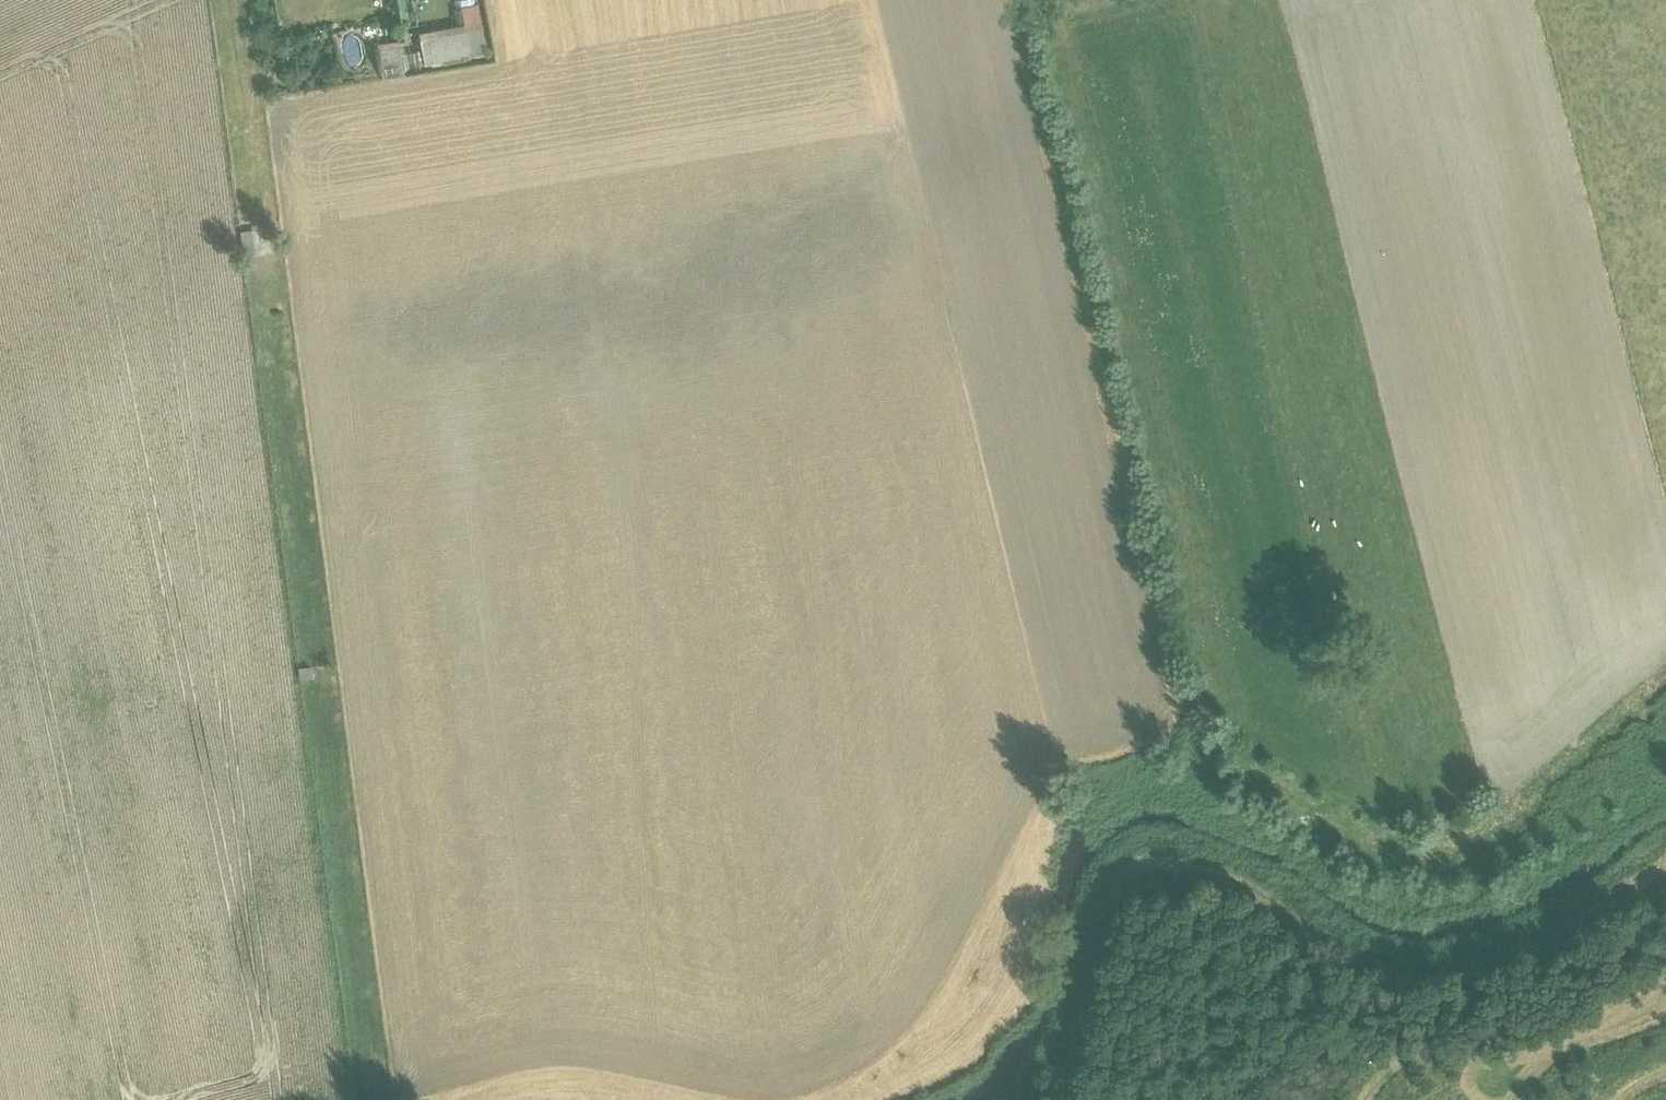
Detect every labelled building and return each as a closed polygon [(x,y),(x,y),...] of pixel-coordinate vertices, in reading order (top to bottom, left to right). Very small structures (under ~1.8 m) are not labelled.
[(428,74),(424,36),(383,40),(387,78),(428,74)] [(380,38),(362,41),(366,61),(384,57),(380,38)]
